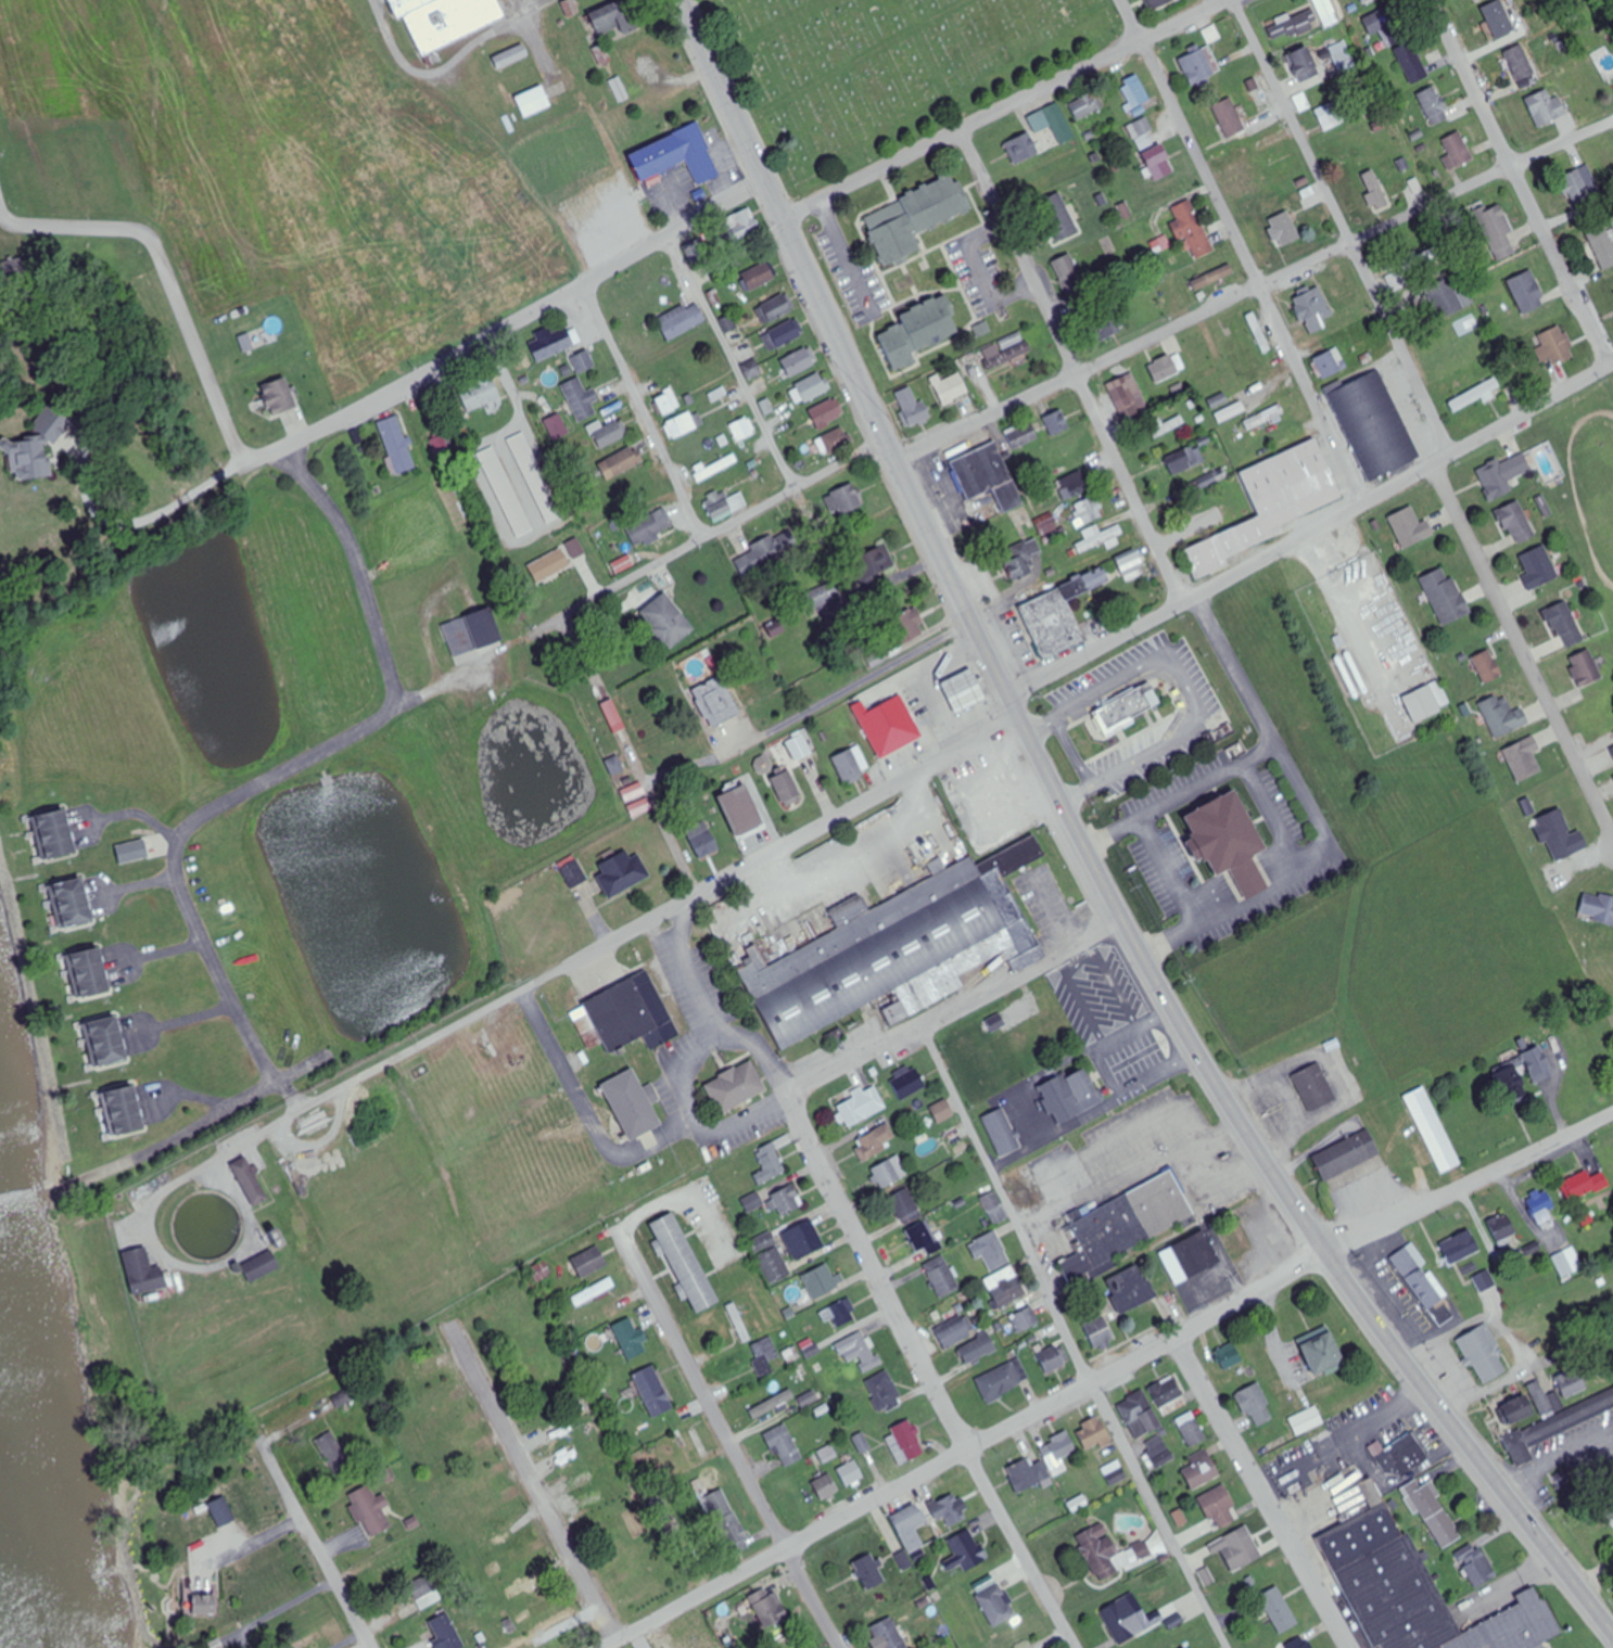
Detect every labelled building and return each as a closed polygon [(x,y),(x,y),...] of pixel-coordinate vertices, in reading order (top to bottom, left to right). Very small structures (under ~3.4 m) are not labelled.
[(396,21),(407,16),(426,55),(509,17),(501,0),(387,0),(396,21)] [(601,34),(619,25),(624,35),(642,26),(629,0),(595,0),(586,4),(601,34)] [(1152,12),(1173,0),(1145,0),(1152,12)] [(1331,0),(1312,0),(1328,28),(1342,21),(1331,0)] [(1499,40),(1517,30),(1502,0),(1500,0),(1483,9),(1499,40)] [(1268,27),(1274,43),(1317,27),(1311,10),(1268,27)] [(1383,44),(1406,39),(1400,11),(1378,15),(1383,44)] [(1222,38),(1216,26),(1203,31),(1209,44),(1222,38)] [(1358,67),(1346,41),(1329,48),(1341,74),(1358,67)] [(594,48),(602,65),(613,60),(605,42),(594,48)] [(1430,76),(1413,42),(1395,50),(1412,85),(1430,76)] [(1538,73),(1524,43),(1506,52),(1519,82),(1538,73)] [(505,65),(527,56),(522,46),(501,55),(505,65)] [(1217,76),(1202,46),(1178,58),(1193,88),(1217,76)] [(1302,83),(1322,75),(1310,46),(1290,54),(1302,83)] [(609,79),(620,101),(631,97),(620,74),(609,79)] [(1133,109),(1150,102),(1139,76),(1122,83),(1133,109)] [(516,97),(525,118),(551,107),(542,86),(516,97)] [(1452,118),(1437,86),(1418,95),(1433,127),(1452,118)] [(1562,95),(1554,98),(1550,89),(1527,98),(1540,128),(1570,116),(1562,95)] [(1098,91),(1069,104),(1076,120),(1105,108),(1098,91)] [(1247,131),(1232,99),(1213,107),(1228,140),(1247,131)] [(1077,138),(1058,102),(1043,110),(1061,146),(1077,138)] [(1344,126),(1338,104),(1317,109),(1323,131),(1344,126)] [(630,151),(642,177),(686,155),(699,180),(722,169),(697,118),(630,151)] [(1130,127),(1141,148),(1155,140),(1144,119),(1130,127)] [(1015,166),(1040,154),(1030,132),(1005,144),(1015,166)] [(1449,172),(1475,161),(1462,132),(1443,140),(1451,156),(1444,159),(1449,172)] [(1157,182),(1176,172),(1161,144),(1142,155),(1157,182)] [(859,214),(884,267),(923,248),(915,231),(969,205),(952,169),(859,214)] [(1572,207),(1593,198),(1580,169),(1559,179),(1572,207)] [(1367,209),(1380,200),(1370,184),(1365,188),(1357,176),(1348,182),(1367,209)] [(1055,244),(1078,236),(1063,194),(1040,202),(1055,244)] [(1215,252),(1190,200),(1171,209),(1177,221),(1171,224),(1179,242),(1186,239),(1197,260),(1215,252)] [(1498,263),(1522,252),(1502,205),(1478,215),(1498,263)] [(729,218),(738,239),(759,230),(750,208),(729,218)] [(1288,215),(1257,222),(1262,244),(1293,237),(1288,215)] [(1612,267),(1612,237),(1608,226),(1587,237),(1605,271),(1612,267)] [(1052,264),(1074,305),(1092,295),(1070,254),(1052,264)] [(741,275),(750,293),(779,279),(770,261),(741,275)] [(1236,274),(1231,264),(1192,284),(1197,294),(1236,274)] [(1508,282),(1524,316),(1548,305),(1533,271),(1508,282)] [(1427,287),(1443,320),(1474,305),(1468,293),(1459,297),(1449,277),(1427,287)] [(1407,312),(1421,303),(1413,289),(1399,298),(1407,312)] [(1294,299),(1301,324),(1306,322),(1310,334),(1327,329),(1325,319),(1331,317),(1324,291),(1294,299)] [(878,334),(894,370),(917,359),(913,350),(963,327),(947,292),(898,315),(901,323),(878,334)] [(794,313),(787,297),(763,308),(770,323),(794,313)] [(668,341),(707,321),(697,301),(658,321),(668,341)] [(1092,323),(1101,342),(1121,332),(1112,313),(1092,323)] [(1266,362),(1275,357),(1256,313),(1247,316),(1266,362)] [(770,332),(779,349),(805,335),(796,319),(770,332)] [(533,344),(541,359),(575,343),(567,325),(556,331),(553,323),(536,331),(541,340),(533,344)] [(1536,350),(1543,364),(1551,360),(1555,367),(1575,358),(1560,327),(1539,336),(1544,347),(1536,350)] [(1031,353),(1022,333),(999,343),(999,344),(981,352),(989,371),(1031,353)] [(791,378),(818,364),(808,347),(782,361),(791,378)] [(572,358),(578,374),(595,367),(589,351),(572,358)] [(1338,361),(1334,351),(1311,360),(1320,381),(1344,371),(1340,360),(1338,361)] [(1183,369),(1170,352),(1148,369),(1160,386),(1183,369)] [(1326,392),(1369,480),(1421,455),(1380,367),(1326,392)] [(832,390),(822,372),(796,385),(805,403),(832,390)] [(970,393),(959,373),(943,382),(940,375),(930,380),(945,407),(970,393)] [(1114,400),(1140,393),(1135,375),(1109,382),(1114,400)] [(595,391),(588,394),(579,377),(561,386),(579,422),(597,413),(592,403),(599,399),(595,391)] [(298,408),(286,378),(261,388),(273,418),(298,408)] [(1486,404),(1502,396),(1493,378),(1457,397),(1462,407),(1482,397),(1486,404)] [(468,404),(493,403),(492,382),(466,384),(468,404)] [(682,406),(672,388),(655,397),(665,416),(682,406)] [(1213,411),(1229,404),(1224,393),(1208,401),(1213,411)] [(818,430),(846,419),(838,398),(810,409),(818,430)] [(1220,425),(1247,412),(1242,402),(1216,414),(1220,425)] [(910,411),(914,424),(930,419),(926,406),(910,411)] [(1247,429),(1286,417),(1283,407),(1244,420),(1247,429)] [(704,425),(701,418),(696,421),(691,411),(665,424),(673,441),(704,425)] [(1045,417),(1051,436),(1070,431),(1065,411),(1045,417)] [(545,420),(554,441),(570,435),(561,413),(545,420)] [(380,422),(394,477),(416,471),(401,417),(380,422)] [(730,426),(736,441),(755,433),(748,418),(730,426)] [(1032,422),(1006,434),(1013,451),(1040,439),(1032,422)] [(595,427),(597,445),(627,441),(625,423),(595,427)] [(824,457),(853,444),(846,427),(816,440),(824,457)] [(526,432),(509,439),(546,525),(563,518),(526,432)] [(1184,548),(1194,571),(1285,531),(1282,523),(1346,496),(1319,433),(1236,469),(1257,516),(1184,548)] [(430,441),(439,463),(457,456),(448,434),(430,441)] [(949,461),(968,499),(991,488),(1003,511),(1025,500),(994,438),(949,461)] [(645,463),(636,445),(598,464),(607,482),(645,463)] [(534,532),(496,446),(479,454),(517,539),(534,532)] [(1166,459),(1173,476),(1201,465),(1193,447),(1166,459)] [(704,463),(693,469),(701,483),(739,462),(734,454),(706,469),(704,463)] [(1532,469),(1524,455),(1514,460),(1522,474),(1532,469)] [(1492,503),(1514,491),(1498,460),(1476,471),(1492,503)] [(825,498),(835,519),(865,504),(855,483),(825,498)] [(1101,500),(1079,500),(1079,521),(1101,521),(1101,500)] [(1516,548),(1538,537),(1520,501),(1498,512),(1516,548)] [(626,528),(636,548),(675,527),(664,507),(626,528)] [(1421,524),(1413,507),(1390,517),(1404,550),(1435,536),(1429,521),(1421,524)] [(1043,536),(1059,527),(1050,509),(1034,517),(1043,536)] [(1228,523),(1224,511),(1169,528),(1173,540),(1228,523)] [(802,554),(791,530),(733,556),(743,580),(802,554)] [(1001,551),(1014,580),(1034,571),(1028,557),(1041,551),(1034,536),(1001,551)] [(896,567),(886,545),(853,560),(863,583),(896,567)] [(1523,578),(1530,593),(1561,577),(1544,546),(1520,558),(1529,575),(1523,578)] [(537,585),(572,569),(563,549),(528,565),(537,585)] [(1116,557),(1122,575),(1145,568),(1139,550),(1116,557)] [(1443,627),(1470,615),(1449,566),(1421,578),(1443,627)] [(1080,578),(1087,592),(1108,582),(1102,567),(1080,578)] [(853,590),(846,574),(803,594),(810,609),(853,590)] [(1018,606),(1043,660),(1084,640),(1066,601),(1087,592),(1080,578),(1018,606)] [(641,613),(669,650),(695,631),(667,593),(641,613)] [(1562,650),(1585,641),(1569,602),(1546,611),(1562,650)] [(895,649),(929,631),(916,606),(882,624),(895,649)] [(493,608),(443,624),(454,657),(504,641),(493,608)] [(1472,659),(1487,685),(1505,675),(1490,649),(1472,659)] [(1582,690),(1604,679),(1590,649),(1567,660),(1582,690)] [(939,684),(955,714),(985,699),(969,668),(939,684)] [(887,687),(908,729),(935,716),(914,674),(887,687)] [(693,689),(710,728),(740,715),(723,676),(693,689)] [(1402,697),(1417,723),(1452,704),(1439,678),(1402,697)] [(1092,710),(1105,732),(1161,702),(1150,679),(1092,710)] [(1523,706),(1513,711),(1506,694),(1481,704),(1496,740),(1531,725),(1523,706)] [(850,707),(879,759),(922,737),(899,695),(866,713),(860,702),(850,707)] [(812,754),(803,736),(788,743),(797,762),(812,754)] [(1542,750),(1534,736),(1503,751),(1519,784),(1544,772),(1534,754),(1542,750)] [(833,758),(845,785),(871,773),(859,746),(833,758)] [(786,808),(804,798),(789,770),(771,779),(786,808)] [(736,836),(764,824),(747,786),(720,799),(736,836)] [(1183,816),(1217,877),(1233,868),(1249,897),(1270,885),(1255,858),(1271,848),(1237,787),(1183,816)] [(51,862),(81,854),(69,810),(40,818),(51,862)] [(685,828),(701,860),(721,850),(705,819),(685,828)] [(978,865),(983,874),(999,867),(1004,877),(1045,856),(1036,835),(978,865)] [(610,900),(651,877),(639,854),(631,859),(627,851),(600,866),(604,874),(598,878),(610,900)] [(735,968),(780,1055),(877,1005),(891,1031),(969,989),(963,976),(1004,955),(1013,972),(1046,955),(1017,898),(998,908),(971,858),(949,870),(943,859),(932,865),(939,877),(867,914),(860,899),(835,911),(843,927),(769,966),(757,944),(746,949),(751,960),(735,968)] [(572,889),(588,881),(577,860),(561,869),(572,889)] [(59,886),(67,930),(97,924),(89,880),(59,886)] [(1586,893),(1580,917),(1612,925),(1612,899),(1586,893)] [(77,956),(86,1000),(115,994),(107,950),(77,956)] [(571,1011),(592,1049),(605,1043),(611,1053),(643,1037),(649,1049),(681,1032),(648,970),(571,1011)] [(104,1070),(133,1064),(124,1019),(94,1026),(104,1070)] [(1521,1056),(1522,1059),(1493,1071),(1508,1106),(1534,1096),(1531,1087),(1555,1077),(1542,1047),(1521,1056)] [(703,1085),(720,1114),(766,1088),(751,1059),(703,1085)] [(1292,1074),(1311,1112),(1339,1097),(1320,1060),(1292,1074)] [(1042,1086),(1060,1123),(1105,1100),(1087,1063),(1042,1086)] [(924,1079),(904,1066),(890,1087),(911,1101),(924,1079)] [(600,1085),(631,1142),(665,1124),(656,1104),(663,1100),(655,1084),(645,1089),(633,1068),(600,1085)] [(838,1107),(849,1129),(887,1109),(874,1085),(854,1096),(855,1098),(838,1107)] [(1404,1097),(1441,1173),(1463,1162),(1425,1086),(1404,1097)] [(112,1096),(121,1140),(151,1134),(142,1090),(112,1096)] [(956,1118),(949,1101),(931,1108),(938,1125),(956,1118)] [(982,1117),(1001,1158),(1020,1148),(1002,1108),(982,1117)] [(895,1147),(885,1127),(856,1141),(867,1162),(895,1147)] [(1313,1155),(1325,1179),(1383,1151),(1371,1127),(1313,1155)] [(755,1176),(758,1185),(787,1174),(775,1143),(757,1150),(765,1172),(755,1176)] [(236,1167),(258,1210),(273,1202),(251,1159),(236,1167)] [(872,1171),(883,1191),(902,1180),(891,1160),(872,1171)] [(1609,1184),(1599,1165),(1561,1186),(1572,1205),(1609,1184)] [(1068,1224),(1081,1250),(1058,1262),(1068,1280),(1087,1270),(1091,1279),(1118,1265),(1114,1256),(1195,1214),(1171,1170),(1068,1224)] [(771,1197),(781,1218),(804,1208),(794,1186),(771,1197)] [(923,1216),(907,1189),(888,1200),(905,1227),(923,1216)] [(1535,1224),(1556,1220),(1551,1192),(1530,1196),(1535,1224)] [(766,1206),(759,1193),(742,1201),(749,1215),(766,1206)] [(995,1225),(1008,1217),(994,1193),(981,1200),(995,1225)] [(651,1225),(698,1312),(720,1300),(673,1213),(651,1225)] [(1490,1224),(1500,1248),(1518,1240),(1508,1216),(1490,1224)] [(783,1235),(796,1262),(825,1248),(812,1221),(783,1235)] [(917,1254),(927,1250),(930,1256),(941,1251),(928,1221),(906,1231),(917,1254)] [(1163,1252),(1192,1310),(1231,1290),(1227,1279),(1240,1273),(1220,1232),(1209,1238),(1206,1230),(1163,1252)] [(1452,1267),(1482,1251),(1470,1230),(1441,1246),(1452,1267)] [(977,1262),(983,1259),(991,1273),(1011,1263),(995,1232),(969,1245),(977,1262)] [(748,1244),(769,1288),(792,1277),(771,1233),(748,1244)] [(1392,1259),(1443,1327),(1455,1318),(1444,1303),(1451,1298),(1412,1243),(1392,1259)] [(572,1261),(583,1280),(609,1266),(599,1247),(572,1261)] [(1552,1258),(1563,1280),(1584,1269),(1574,1247),(1552,1258)] [(174,1294),(169,1273),(159,1275),(153,1253),(130,1258),(141,1302),(174,1294)] [(247,1269),(257,1287),(285,1271),(275,1253),(247,1269)] [(924,1266),(940,1301),(961,1290),(945,1256),(924,1266)] [(815,1301),(840,1288),(827,1265),(802,1278),(815,1301)] [(1121,1316),(1158,1300),(1143,1265),(1106,1281),(1121,1316)] [(985,1282),(1001,1310),(1030,1294),(1014,1266),(985,1282)] [(1497,1286),(1488,1271),(1473,1279),(1482,1294),(1497,1286)] [(617,1288),(612,1278),(575,1297),(581,1307),(617,1288)] [(838,1329),(857,1320),(848,1300),(820,1313),(825,1324),(834,1320),(838,1329)] [(1010,1320),(1019,1336),(1041,1323),(1031,1308),(1010,1320)] [(977,1334),(966,1315),(936,1332),(946,1351),(977,1334)] [(1083,1327),(1098,1352),(1117,1341),(1103,1316),(1083,1327)] [(612,1328),(629,1362),(647,1353),(631,1319),(612,1328)] [(1457,1340),(1466,1356),(1463,1358),(1468,1367),(1474,1363),(1487,1385),(1515,1368),(1487,1321),(1457,1340)] [(1297,1339),(1317,1376),(1347,1358),(1328,1323),(1297,1339)] [(845,1365),(858,1359),(865,1373),(880,1366),(865,1332),(836,1344),(845,1365)] [(998,1351),(990,1334),(959,1349),(968,1366),(998,1351)] [(780,1358),(772,1338),(749,1346),(760,1377),(774,1372),(770,1362),(780,1358)] [(1216,1352),(1226,1372),(1244,1363),(1234,1343),(1216,1352)] [(1071,1363),(1061,1344),(1038,1356),(1048,1375),(1071,1363)] [(518,1363),(535,1359),(534,1351),(517,1355),(518,1363)] [(976,1381),(989,1406),(1026,1386),(1013,1362),(976,1381)] [(654,1420),(675,1409),(653,1366),(633,1377),(654,1420)] [(866,1381),(879,1412),(902,1401),(888,1371),(866,1381)] [(1589,1390),(1580,1371),(1557,1382),(1566,1400),(1589,1390)] [(1164,1417),(1188,1405),(1173,1376),(1149,1388),(1164,1417)] [(1543,1419),(1556,1412),(1540,1381),(1528,1387),(1543,1419)] [(1276,1419),(1259,1384),(1237,1395),(1255,1430),(1276,1419)] [(1520,1467),(1537,1459),(1532,1447),(1612,1409),(1612,1388),(1507,1439),(1520,1467)] [(1119,1403),(1134,1440),(1162,1429),(1146,1392),(1119,1403)] [(756,1427),(779,1411),(767,1394),(744,1409),(756,1427)] [(1537,1416),(1528,1396),(1503,1407),(1512,1428),(1537,1416)] [(1290,1419),(1298,1437),(1325,1425),(1317,1407),(1290,1419)] [(1191,1449),(1207,1440),(1193,1412),(1176,1421),(1191,1449)] [(1100,1432),(1100,1421),(1081,1421),(1081,1447),(1109,1447),(1109,1432),(1100,1432)] [(885,1437),(902,1468),(927,1454),(909,1423),(885,1437)] [(803,1460),(786,1424),(766,1434),(783,1470),(803,1460)] [(319,1436),(341,1475),(358,1465),(336,1426),(319,1436)] [(1369,1448),(1385,1473),(1401,1475),(1430,1457),(1412,1431),(1385,1448),(1380,1441),(1369,1448)] [(1055,1476),(1066,1469),(1062,1461),(1079,1451),(1067,1432),(1039,1449),(1055,1476)] [(1175,1460),(1160,1435),(1142,1447),(1158,1471),(1175,1460)] [(1195,1493),(1222,1476),(1206,1449),(1189,1460),(1193,1466),(1182,1473),(1195,1493)] [(1044,1462),(1033,1466),(1031,1460),(1007,1469),(1017,1494),(1051,1481),(1044,1462)] [(837,1471),(847,1489),(865,1479),(855,1461),(837,1471)] [(1104,1472),(1112,1484),(1126,1475),(1118,1463),(1104,1472)] [(1551,1477),(1560,1490),(1571,1483),(1563,1469),(1551,1477)] [(812,1484),(821,1501),(840,1492),(831,1474),(812,1484)] [(1404,1485),(1443,1550),(1466,1535),(1434,1481),(1423,1487),(1417,1478),(1404,1485)] [(1372,1647),(1378,1647),(1381,1647),(1545,1647),(1542,1643),(1563,1632),(1538,1584),(1516,1595),(1521,1605),(1461,1635),(1410,1534),(1404,1537),(1373,1479),(1362,1484),(1374,1509),(1317,1538),(1372,1647)] [(350,1493),(373,1536),(395,1524),(373,1481),(350,1493)] [(1200,1498),(1213,1530),(1239,1520),(1227,1488),(1200,1498)] [(242,1513),(233,1489),(217,1495),(226,1519),(242,1513)] [(706,1498),(731,1555),(750,1547),(725,1490),(706,1498)] [(951,1530),(968,1519),(953,1495),(929,1509),(938,1523),(944,1519),(951,1530)] [(891,1519),(910,1555),(922,1548),(912,1530),(926,1523),(917,1505),(891,1519)] [(1612,1527),(1612,1510),(1604,1519),(1612,1527)] [(1076,1537),(1098,1583),(1154,1556),(1150,1548),(1155,1546),(1159,1554),(1165,1551),(1158,1536),(1119,1555),(1104,1524),(1076,1537)] [(1264,1558),(1246,1527),(1223,1540),(1241,1571),(1264,1558)] [(955,1557),(950,1560),(958,1575),(987,1560),(971,1530),(948,1542),(955,1557)] [(1498,1576),(1476,1542),(1454,1556),(1477,1591),(1498,1576)] [(854,1563),(867,1592),(886,1584),(873,1554),(854,1563)] [(994,1629),(1018,1616),(1000,1584),(977,1597),(994,1629)] [(225,1585),(201,1585),(201,1606),(225,1606),(225,1585)] [(749,1596),(767,1629),(787,1618),(770,1585),(749,1596)] [(1259,1598),(1281,1636),(1300,1625),(1277,1587),(1259,1598)] [(1137,1637),(1120,1602),(1101,1611),(1118,1646),(1137,1637)] [(892,1616),(871,1626),(882,1647),(908,1647),(892,1616)] [(532,1636),(536,1646),(581,1629),(577,1619),(532,1636)] [(437,1645),(460,1645),(460,1624),(437,1624),(437,1645)] [(1306,1635),(1283,1647),(1313,1647),(1306,1635)]
